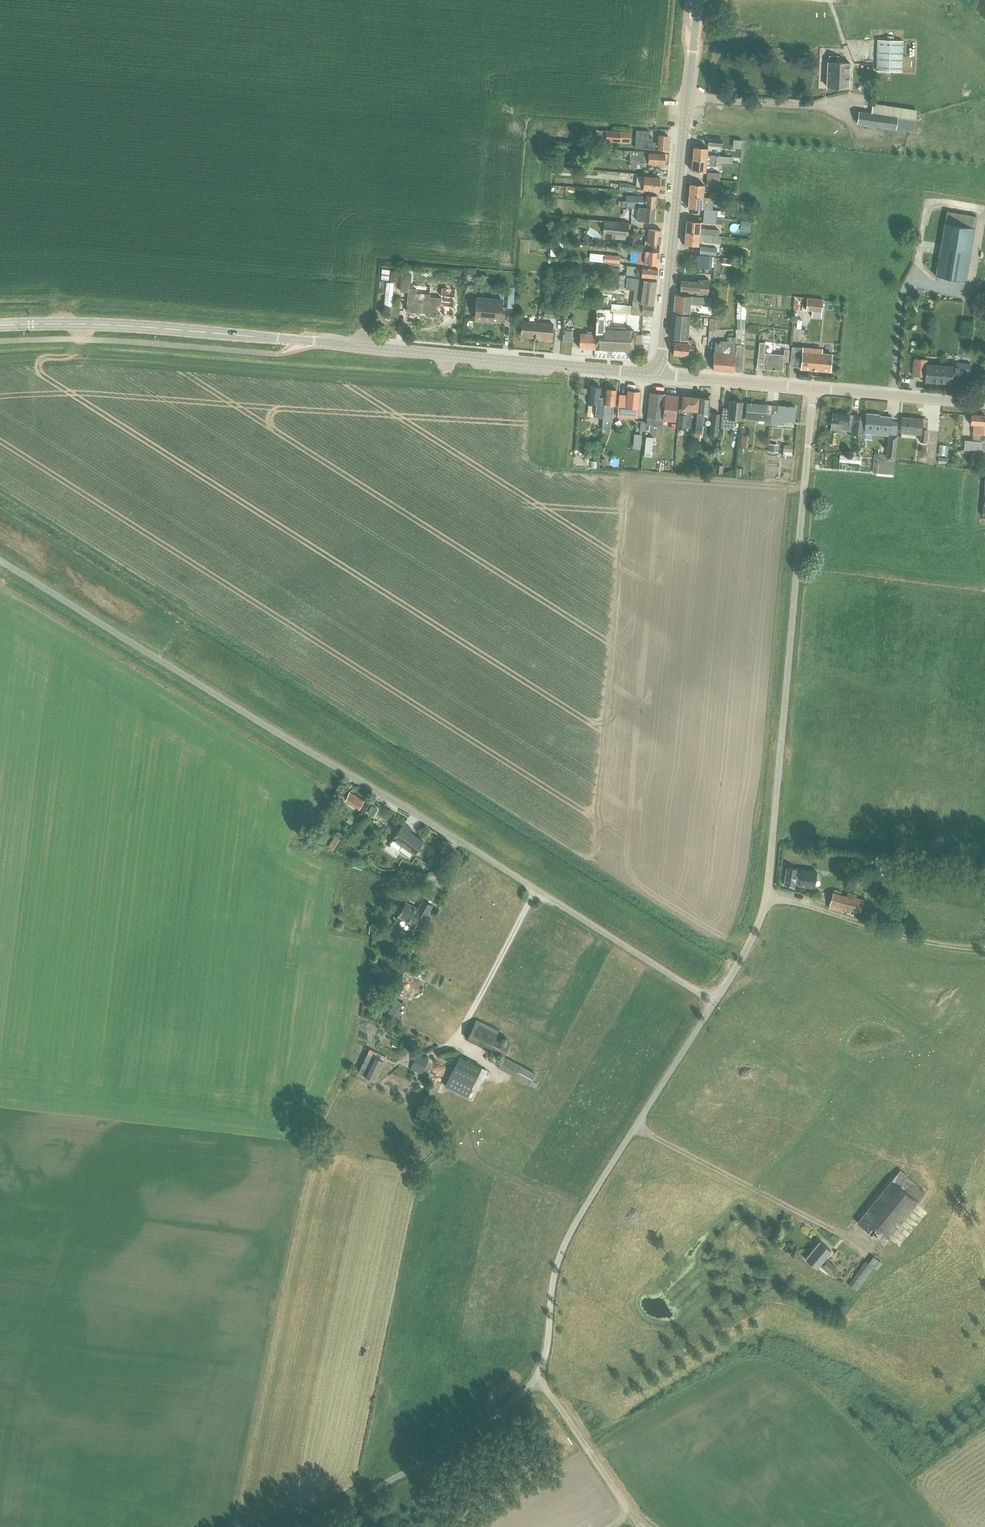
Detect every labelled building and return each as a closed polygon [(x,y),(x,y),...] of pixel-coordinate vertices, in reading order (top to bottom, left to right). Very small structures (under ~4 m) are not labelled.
[(876,71),(902,72),(903,40),(894,40),(894,37),(887,37),(887,40),(877,39),(876,71)] [(828,62),(827,87),(849,88),(850,66),(850,62),(838,62),(838,59),(836,56),(832,56),(830,59),(829,62),(828,62)] [(917,110),(873,104),(871,114),(859,112),(857,123),(913,131),(917,110)] [(606,131),(596,130),(596,140),(606,141),(629,142),(630,132),(606,131)] [(637,130),(635,147),(643,148),(667,150),(668,136),(658,135),(658,142),(653,142),(653,138),(649,138),(650,131),(637,130)] [(722,146),(722,140),(708,138),(708,145),(722,146)] [(693,159),(720,161),(720,156),(707,155),(708,148),(694,147),(693,159)] [(664,164),(665,154),(644,153),(644,151),(629,151),(629,158),(631,158),(631,160),(643,160),(643,163),(664,164)] [(720,161),(693,159),(691,171),(705,172),(706,165),(719,166),(720,161)] [(659,191),(660,178),(644,176),(643,187),(637,186),(637,191),(643,192),(643,189),(659,191)] [(690,184),(689,196),(703,197),(704,185),(690,184)] [(595,195),(595,187),(587,187),(587,195),(595,195)] [(627,195),(627,201),(645,202),(645,207),(655,208),(656,195),(646,194),(646,197),(642,197),(642,196),(627,195)] [(709,197),(689,196),(688,208),(704,209),(703,216),(716,217),(716,210),(710,209),(710,203),(716,204),(716,198),(709,197)] [(754,202),(741,200),(740,207),(750,208),(753,208),(754,202)] [(622,201),(622,207),(632,208),(631,218),(637,218),(637,220),(654,222),(655,208),(645,207),(645,202),(627,201),(622,201)] [(733,206),(732,217),(749,219),(750,208),(740,207),(733,206)] [(966,279),(977,216),(947,211),(936,274),(966,279)] [(590,219),(589,226),(599,232),(602,234),(602,236),(614,238),(614,233),(627,234),(628,223),(604,221),(590,219)] [(686,232),(718,236),(719,230),(700,228),(701,222),(687,220),(686,232)] [(750,221),(742,221),(742,231),(750,231),(750,221)] [(637,233),(629,232),(628,244),(635,245),(637,233)] [(718,236),(686,232),(684,244),(698,246),(699,241),(704,241),(704,242),(712,243),(713,235),(718,236)] [(632,249),(631,261),(637,263),(658,265),(659,252),(644,250),(638,250),(637,250),(632,249)] [(590,253),(590,260),(595,261),(604,262),(620,263),(620,256),(596,254),(590,253)] [(716,263),(727,263),(728,256),(717,255),(716,263)] [(711,270),(712,257),(699,256),(698,268),(711,270)] [(605,273),(616,274),(619,274),(619,268),(600,267),(592,266),(592,272),(605,273)] [(627,266),(626,275),(627,275),(635,276),(657,278),(658,269),(636,267),(627,266)] [(382,269),(381,279),(389,279),(390,270),(382,269)] [(616,274),(614,287),(623,288),(625,275),(619,274),(616,274)] [(430,289),(410,287),(411,276),(402,275),(401,291),(409,292),(407,311),(426,313),(425,315),(436,316),(437,305),(440,306),(441,298),(429,297),(430,289)] [(635,278),(635,276),(627,275),(626,288),(634,289),(632,306),(612,303),(611,309),(611,312),(613,312),(641,315),(642,315),(652,316),(654,304),(654,305),(657,281),(635,278)] [(681,280),(680,290),(697,292),(697,293),(708,294),(709,280),(703,280),(697,280),(697,282),(681,280)] [(675,294),(674,312),(690,313),(691,303),(693,304),(710,306),(711,298),(675,294)] [(476,307),(475,316),(493,318),(492,321),(501,322),(503,299),(477,297),(476,307)] [(822,311),(823,299),(807,298),(806,310),(822,311)] [(738,302),(737,318),(745,319),(747,301),(742,301),(742,302),(738,302)] [(595,331),(595,348),(632,350),(633,338),(633,330),(625,330),(625,327),(608,326),(608,320),(612,321),(613,312),(611,312),(611,309),(597,308),(596,315),(595,331)] [(674,314),(671,338),(680,339),(680,343),(674,342),(673,354),(688,356),(688,352),(693,353),(694,345),(693,344),(693,340),(687,339),(690,315),(674,314)] [(552,341),(553,324),(522,321),(521,336),(539,338),(539,340),(552,341)] [(572,341),(573,331),(563,330),(562,340),(572,341)] [(714,351),(712,370),(742,372),(744,345),(745,331),(736,330),(736,333),(736,337),(729,337),(727,337),(727,341),(720,341),(720,343),(715,342),(714,352),(714,351)] [(595,348),(595,331),(587,331),(587,333),(580,333),(579,347),(595,348)] [(763,369),(783,371),(783,361),(788,361),(789,350),(784,349),(784,355),(764,353),(765,343),(759,342),(758,358),(764,359),(763,369)] [(830,371),(832,354),(822,353),(813,352),(813,348),(808,348),(803,347),(801,368),(830,371)] [(970,373),(970,362),(962,362),(962,365),(927,363),(925,381),(951,382),(952,378),(961,379),(962,372),(970,373)] [(603,417),(605,395),(600,394),(601,387),(589,386),(588,403),(596,403),(595,417),(603,417)] [(605,388),(605,395),(603,417),(601,431),(609,431),(610,424),(612,408),(611,408),(612,405),(615,405),(616,389),(605,388)] [(619,400),(617,416),(637,418),(640,391),(628,390),(627,395),(619,394),(619,400)] [(650,392),(647,418),(661,419),(663,419),(675,421),(676,409),(678,395),(664,394),(650,392)] [(682,409),(679,408),(679,414),(678,426),(685,427),(695,428),(696,416),(697,416),(699,397),(683,396),(682,409)] [(696,416),(695,428),(693,440),(699,441),(701,433),(703,413),(708,413),(710,398),(699,397),(697,416),(696,416)] [(722,412),(721,427),(732,428),(734,426),(735,419),(741,420),(742,402),(730,400),(729,412),(722,412)] [(771,422),(772,414),(766,413),(767,404),(747,402),(746,418),(766,419),(765,423),(771,424),(771,422)] [(772,414),(771,422),(783,423),(784,420),(795,421),(796,406),(778,405),(778,413),(773,412),(772,414)] [(833,411),(829,442),(835,443),(837,433),(843,433),(843,430),(852,430),(851,434),(852,434),(859,435),(859,431),(860,419),(861,415),(850,414),(839,412),(833,411)] [(717,435),(719,414),(713,413),(711,434),(717,435)] [(859,435),(859,436),(863,436),(864,427),(865,427),(864,433),(866,433),(888,434),(890,435),(891,420),(892,416),(876,415),(876,413),(867,413),(866,419),(860,419),(859,431),(859,435)] [(971,423),(973,423),(973,432),(973,433),(981,433),(980,439),(983,439),(984,433),(984,434),(984,424),(984,423),(984,414),(972,413),(971,423)] [(902,416),(900,440),(926,443),(928,419),(902,416)] [(739,446),(739,447),(743,448),(746,448),(748,435),(740,434),(739,446)] [(874,453),(872,472),(893,474),(893,473),(894,462),(895,459),(896,447),(897,435),(896,435),(890,435),(888,434),(886,454),(874,453)] [(960,452),(970,453),(971,449),(981,450),(984,451),(984,448),(984,442),(982,442),(982,440),(980,440),(972,439),(971,439),(964,438),(963,449),(960,448),(960,452)] [(778,453),(778,446),(769,445),(768,453),(778,453)] [(928,445),(926,463),(935,464),(937,446),(928,445)] [(784,446),(783,455),(792,456),(793,447),(784,446)] [(843,460),(843,466),(854,466),(855,452),(834,451),(834,460),(843,460)] [(359,809),(364,801),(349,791),(344,799),(359,809)] [(372,805),(368,813),(373,816),(378,809),(372,805)] [(412,829),(404,823),(390,842),(398,849),(401,845),(414,854),(424,841),(410,831),(412,829)] [(332,839),(327,846),(332,849),(337,842),(332,839)] [(797,870),(798,868),(788,866),(785,882),(795,884),(795,882),(799,883),(799,884),(815,887),(817,871),(802,869),(801,871),(797,870)] [(355,888),(357,878),(348,875),(345,885),(355,888)] [(833,891),(830,903),(851,909),(860,912),(863,900),(854,898),(855,894),(847,892),(846,895),(833,891)] [(426,915),(431,906),(422,901),(417,910),(405,903),(397,917),(411,924),(409,927),(416,931),(417,929),(418,929),(418,928),(419,929),(427,915),(426,915)] [(489,1049),(505,1057),(506,1056),(509,1049),(494,1040),(498,1031),(475,1020),(467,1038),(489,1050),(489,1049)] [(407,1039),(405,1043),(416,1048),(418,1043),(407,1039)] [(367,1053),(358,1072),(373,1079),(383,1060),(375,1056),(377,1052),(370,1048),(367,1053)] [(417,1055),(410,1070),(423,1075),(429,1060),(417,1055)] [(473,1084),(481,1067),(460,1056),(454,1066),(451,1072),(445,1086),(467,1097),(473,1084)] [(537,1073),(506,1056),(505,1057),(500,1067),(531,1085),(537,1073)] [(883,1242),(926,1191),(901,1171),(858,1221),(883,1242)] [(895,1246),(907,1231),(898,1224),(886,1238),(895,1246)] [(838,1269),(825,1258),(831,1251),(820,1241),(806,1258),(817,1268),(821,1263),(824,1265),(823,1266),(833,1275),(838,1269)] [(865,1261),(848,1284),(857,1291),(874,1267),(877,1270),(882,1263),(873,1256),(868,1263),(865,1261)]
